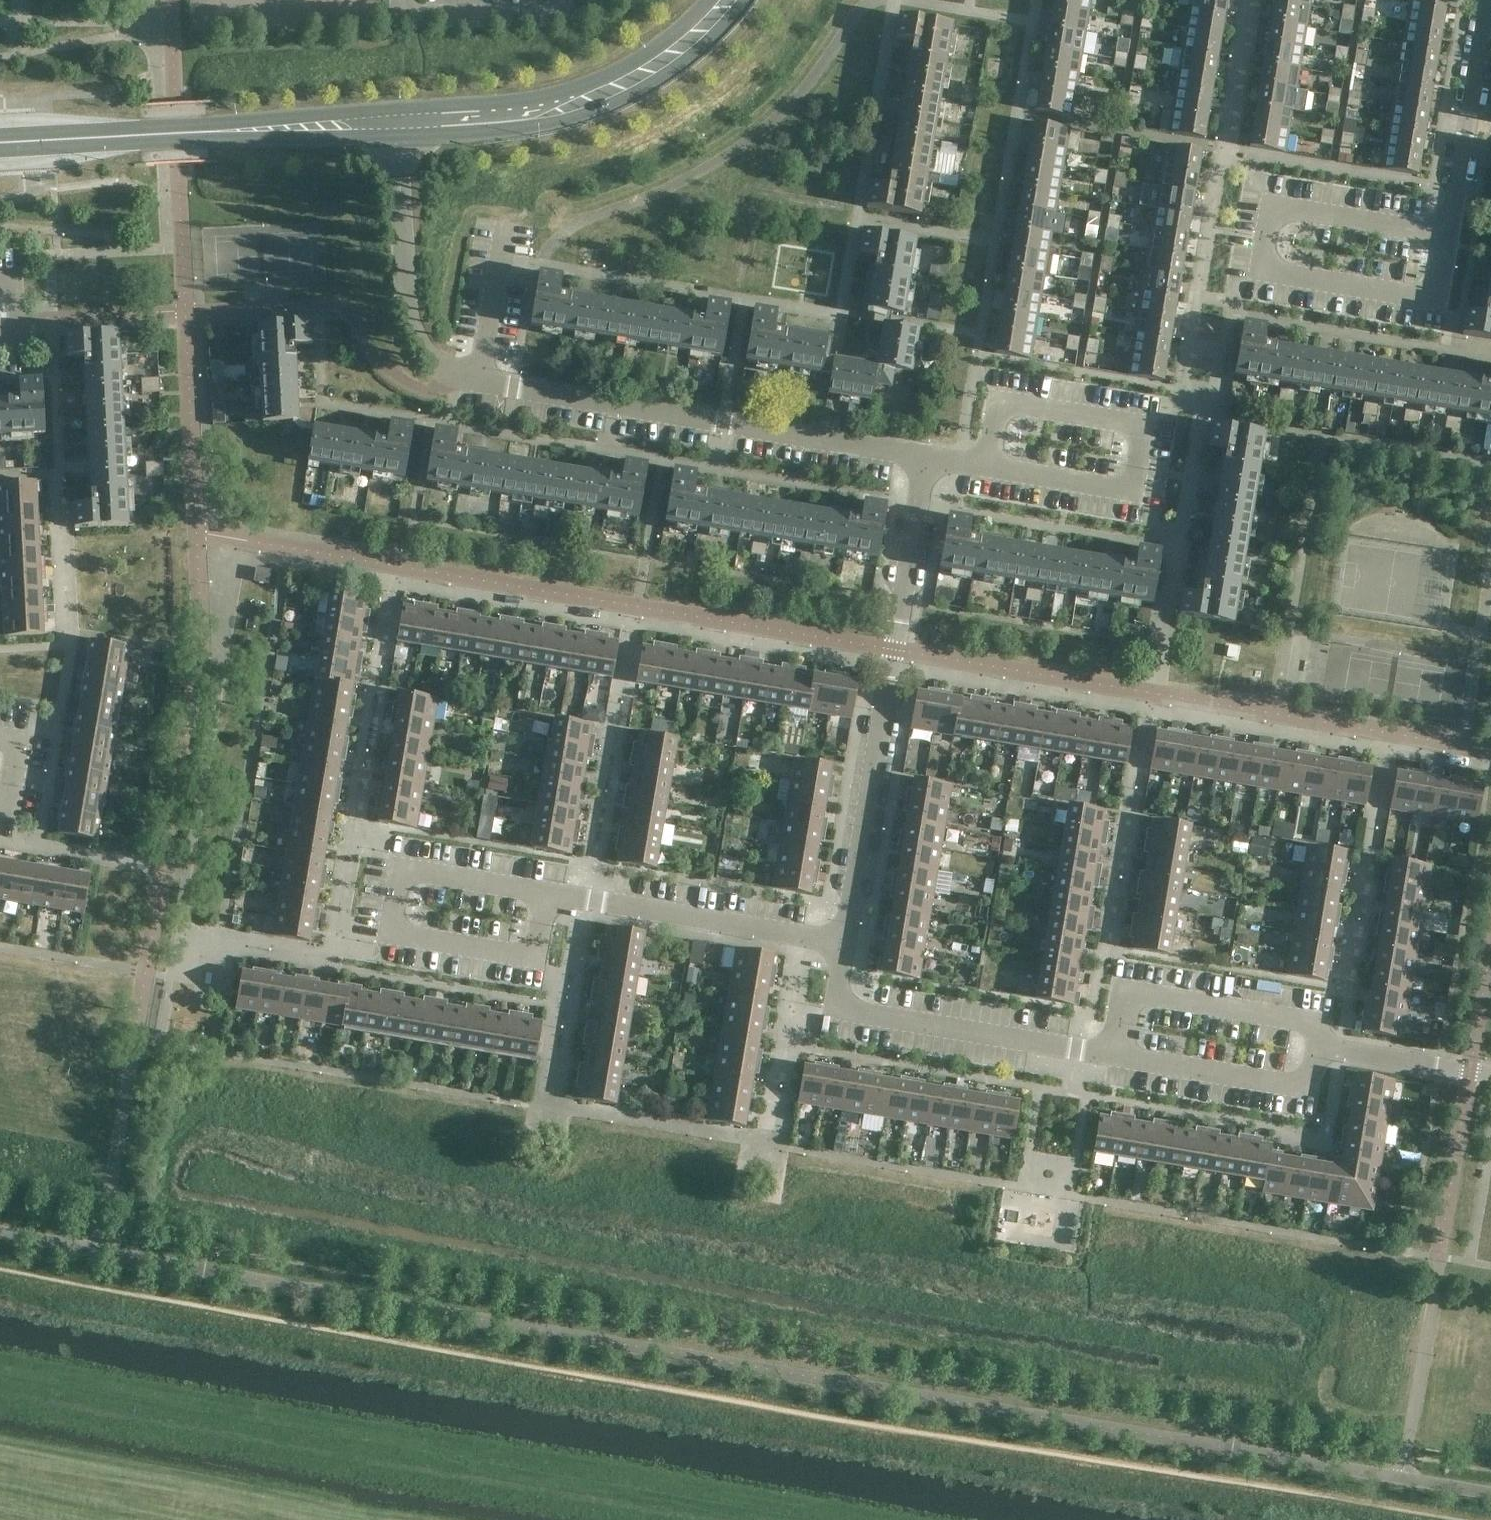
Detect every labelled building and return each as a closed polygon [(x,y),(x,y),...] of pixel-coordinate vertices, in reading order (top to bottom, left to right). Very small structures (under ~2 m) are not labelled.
[(1091,0),(1055,0),(1054,6),(1089,12),(1091,0)] [(1227,0),(1191,0),(1189,8),(1225,14),(1227,0)] [(1306,28),(1310,7),(1274,1),(1271,22),(1306,28)] [(1442,29),(1446,7),(1410,1),(1407,23),(1442,29)] [(1354,14),(1356,7),(1344,5),(1342,12),(1354,14)] [(1086,33),(1089,12),(1054,6),(1050,27),(1086,33)] [(1221,35),(1225,14),(1189,8),(1186,29),(1221,35)] [(1374,18),(1375,11),(1363,9),(1362,16),(1374,18)] [(1134,20),(1135,13),(1123,11),(1121,18),(1134,20)] [(1353,21),(1354,14),(1342,12),(1341,19),(1353,21)] [(1153,23),(1155,16),(1142,14),(1141,21),(1153,23)] [(920,216),(939,101),(952,25),(899,16),(895,39),(913,42),(911,51),(905,50),(901,73),(907,74),(904,95),(894,155),(888,154),(884,177),(890,178),(888,188),(871,185),(867,207),(920,216)] [(1373,25),(1374,18),(1362,16),(1361,23),(1373,25)] [(1132,27),(1134,20),(1121,18),(1120,25),(1132,27)] [(1152,30),(1153,23),(1141,21),(1140,28),(1152,30)] [(1303,48),(1306,28),(1271,22),(1267,42),(1303,48)] [(1438,50),(1442,29),(1407,23),(1403,44),(1438,50)] [(1082,54),(1086,33),(1050,27),(1047,48),(1082,54)] [(1218,55),(1221,35),(1186,29),(1182,49),(1218,55)] [(1299,69),(1303,48),(1267,42),(1264,63),(1299,69)] [(1435,70),(1438,50),(1403,44),(1400,64),(1435,70)] [(1347,56),(1349,49),(1337,47),(1335,54),(1347,56)] [(1079,74),(1082,54),(1047,48),(1043,68),(1079,74)] [(1214,76),(1218,55),(1182,49),(1179,70),(1214,76)] [(1367,59),(1368,52),(1356,50),(1355,57),(1367,59)] [(1127,61),(1128,54),(1116,52),(1114,59),(1127,61)] [(1346,63),(1347,56),(1335,54),(1334,61),(1346,63)] [(1146,65),(1148,57),(1135,55),(1134,63),(1146,65)] [(1366,66),(1367,59),(1355,57),(1354,64),(1366,66)] [(1125,68),(1127,61),(1114,59),(1113,66),(1125,68)] [(1145,72),(1146,65),(1134,63),(1133,70),(1145,72)] [(1296,90),(1299,69),(1264,63),(1260,84),(1296,90)] [(1432,91),(1435,70),(1400,64),(1396,85),(1432,91)] [(1075,95),(1079,74),(1043,68),(1040,89),(1075,95)] [(1211,97),(1214,76),(1179,70),(1175,91),(1211,97)] [(1292,110),(1296,90),(1260,84),(1257,104),(1292,110)] [(1428,112),(1432,91),(1396,85),(1393,106),(1428,112)] [(1340,97),(1342,90),(1330,88),(1328,95),(1340,97)] [(1071,117),(1075,95),(1040,89),(1036,111),(1071,117)] [(1207,117),(1211,97),(1175,91),(1172,111),(1207,117)] [(1360,101),(1362,93),(1349,91),(1348,98),(1360,101)] [(1120,103),(1121,96),(1109,94),(1107,101),(1120,103)] [(1339,104),(1340,97),(1328,95),(1327,102),(1339,104)] [(1139,106),(1141,99),(1129,97),(1127,104),(1139,106)] [(1359,108),(1360,101),(1348,98),(1347,106),(1359,108)] [(1118,110),(1120,103),(1107,101),(1106,108),(1118,110)] [(1138,113),(1139,106),(1127,104),(1126,111),(1138,113)] [(1289,131),(1292,110),(1257,104),(1253,125),(1289,131)] [(1425,133),(1428,112),(1393,106),(1389,127),(1425,133)] [(1204,139),(1207,117),(1172,111),(1168,133),(1204,139)] [(1066,150),(1069,129),(1034,123),(1030,144),(1066,150)] [(1285,153),(1289,131),(1253,125),(1250,147),(1285,153)] [(1421,153),(1425,133),(1389,127),(1386,147),(1421,153)] [(1333,139),(1335,131),(1323,129),(1321,137),(1333,139)] [(1353,142),(1355,135),(1342,133),(1341,140),(1353,142)] [(1113,143),(1114,136),(1102,134),(1100,141),(1113,143)] [(1132,147),(1134,139),(1122,137),(1120,145),(1132,147)] [(1332,146),(1333,139),(1321,137),(1320,144),(1332,146)] [(1352,149),(1353,142),(1341,140),(1340,147),(1352,149)] [(1062,171),(1066,150),(1030,144),(1027,165),(1062,171)] [(1198,172),(1202,151),(1166,145),(1163,166),(1198,172)] [(1417,175),(1421,153),(1386,147),(1382,169),(1417,175)] [(1059,192),(1062,171),(1027,165),(1023,186),(1059,192)] [(1194,193),(1198,172),(1163,166),(1159,187),(1194,193)] [(1107,179),(1108,171),(1096,169),(1095,177),(1107,179)] [(1127,182),(1128,175),(1116,173),(1114,180),(1127,182)] [(1105,186),(1107,179),(1095,177),(1093,184),(1105,186)] [(1125,189),(1127,182),(1114,180),(1113,187),(1125,189)] [(1055,213),(1059,192),(1023,186),(1020,207),(1055,213)] [(1191,214),(1194,193),(1159,187),(1155,208),(1191,214)] [(1052,234),(1055,213),(1020,207),(1016,228),(1052,234)] [(1187,235),(1191,214),(1155,208),(1152,229),(1187,235)] [(1100,221),(1101,213),(1089,211),(1088,219),(1100,221)] [(1120,224),(1121,217),(1109,215),(1107,222),(1120,224)] [(1098,228),(1100,221),(1088,219),(1086,226),(1098,228)] [(1118,231),(1120,224),(1107,222),(1106,229),(1118,231)] [(1048,255),(1052,234),(1016,228),(1013,249),(1048,255)] [(1184,256),(1187,235),(1152,229),(1148,250),(1184,256)] [(903,316),(910,272),(916,240),(863,231),(859,254),(877,257),(875,266),(869,266),(862,309),(868,310),(867,315),(885,318),(884,323),(889,324),(890,324),(891,314),(903,316)] [(1045,275),(1048,255),(1013,249),(1009,269),(1045,275)] [(1180,277),(1184,256),(1148,250),(1145,271),(1180,277)] [(1093,262),(1094,255),(1082,253),(1081,260),(1093,262)] [(1113,265),(1114,258),(1102,256),(1100,263),(1113,265)] [(1091,269),(1093,262),(1081,260),(1079,267),(1091,269)] [(1111,272),(1113,265),(1100,263),(1099,270),(1111,272)] [(1041,296),(1045,275),(1009,269),(1006,290),(1041,296)] [(1177,298),(1180,277),(1145,271),(1141,292),(1177,298)] [(695,316),(696,311),(673,307),(672,313),(612,302),(592,299),(593,293),(570,289),(569,295),(559,294),(562,276),(539,272),(530,325),(722,357),(731,304),(708,300),(705,318),(695,316)] [(1484,315),(1481,314),(1466,312),(1465,322),(1463,334),(1490,339),(1490,274),(1484,315)] [(1038,317),(1041,296),(1006,290),(1002,311),(1038,317)] [(933,291),(929,316),(941,318),(944,293),(933,291)] [(1173,318),(1177,298),(1141,292),(1138,312),(1173,318)] [(1086,303),(1087,296),(1075,294),(1074,301),(1086,303)] [(1106,307),(1107,300),(1095,298),(1094,305),(1106,307)] [(1084,311),(1086,303),(1074,301),(1072,309),(1084,311)] [(1104,314),(1106,307),(1094,305),(1092,312),(1104,314)] [(891,386),(894,369),(912,372),(919,329),(890,324),(889,324),(881,371),(856,367),(857,362),(829,357),(832,340),(827,339),(828,333),(785,325),(784,331),(774,330),(777,312),(754,308),(745,361),(821,374),(822,374),(831,375),(828,394),(872,401),(875,383),(891,386)] [(1034,337),(1038,317),(1002,311),(999,332),(1034,337)] [(1170,339),(1173,318),(1138,312),(1134,333),(1170,339)] [(299,421),(296,371),(295,346),(313,345),(312,322),(258,325),(262,415),(245,416),(245,423),(263,423),(299,421)] [(1440,373),(1263,344),(1266,326),(1243,322),(1234,375),(1282,383),(1279,401),(1293,403),(1296,386),(1365,397),(1362,415),(1376,417),(1379,400),(1406,404),(1404,422),(1418,424),(1421,407),(1448,411),(1445,428),(1459,431),(1462,414),(1490,419),(1490,382),(1440,373)] [(129,526),(124,429),(119,332),(65,335),(66,358),(84,357),(85,367),(92,505),(74,506),(75,529),(129,526)] [(1031,359),(1034,337),(999,332),(995,353),(1031,359)] [(1166,360),(1170,339),(1134,333),(1131,354),(1166,360)] [(1079,345),(1080,338),(1068,336),(1067,343),(1079,345)] [(1099,348),(1100,341),(1088,339),(1087,346),(1099,348)] [(1077,352),(1079,345),(1067,343),(1065,350),(1077,352)] [(1097,355),(1099,348),(1087,346),(1085,353),(1097,355)] [(1163,381),(1166,360),(1131,354),(1127,375),(1163,381)] [(160,385),(159,378),(141,379),(142,386),(160,385)] [(42,380),(19,381),(20,399),(16,399),(0,400),(0,436),(45,434),(42,380)] [(160,392),(160,385),(142,386),(142,393),(160,392)] [(405,478),(414,425),(391,421),(388,439),(378,437),(379,431),(336,424),(334,430),(314,427),(312,436),(308,462),(405,478)] [(1233,624),(1252,508),(1265,433),(1212,424),(1208,447),(1226,450),(1224,460),(1218,458),(1214,481),(1220,482),(1210,544),(1207,563),(1201,562),(1197,585),(1203,586),(1201,596),(1183,593),(1180,615),(1233,624)] [(612,477),(613,471),(590,467),(589,473),(487,456),(488,450),(465,446),(464,452),(455,450),(458,433),(435,429),(426,482),(536,500),(533,518),(547,520),(550,503),(639,518),(647,465),(625,461),(622,478),(612,477)] [(164,469),(164,462),(146,463),(146,470),(164,469)] [(164,476),(164,469),(146,470),(147,477),(164,476)] [(851,517),(852,511),(829,507),(828,513),(726,496),(727,490),(704,486),(703,492),(694,491),(697,473),(674,469),(665,522),(754,537),(751,554),(765,557),(768,539),(878,558),(887,505),(864,501),(861,519),(851,517)] [(310,499),(313,480),(305,479),(302,498),(310,499)] [(36,490),(41,490),(41,482),(0,484),(0,506),(37,504),(36,490)] [(37,504),(0,506),(0,528),(43,526),(43,518),(38,518),(37,504)] [(1126,563),(1127,557),(1104,553),(1103,559),(1001,542),(1002,536),(979,532),(978,538),(968,537),(969,534),(971,519),(948,515),(939,568),(1028,583),(1025,601),(1039,603),(1042,586),(1152,604),(1161,551),(1138,547),(1135,565),(1126,563)] [(38,533),(43,533),(43,526),(0,528),(0,534),(1,549),(39,547),(38,533)] [(40,561),(39,547),(1,549),(2,571),(45,569),(45,561),(40,561)] [(269,583),(271,570),(256,568),(254,581),(269,583)] [(41,591),(41,576),(46,576),(45,569),(2,571),(3,592),(41,591)] [(42,605),(41,591),(3,592),(4,614),(47,612),(47,604),(42,605)] [(365,614),(367,599),(331,593),(327,615),(368,622),(370,615),(365,614)] [(420,646),(426,604),(419,603),(418,608),(403,605),(397,642),(420,646)] [(441,649),(447,612),(433,610),(434,605),(426,604),(420,646),(441,649)] [(462,653),(469,611),(462,610),(461,615),(447,612),(441,649),(462,653)] [(483,656),(490,620),(475,617),(476,612),(469,611),(462,653),(483,656)] [(43,635),(43,620),(48,619),(47,612),(4,614),(5,636),(43,635)] [(360,642),(362,628),(367,629),(368,622),(327,615),(323,636),(360,642)] [(505,660),(512,618),(505,617),(504,622),(490,620),(483,656),(505,660)] [(526,664),(532,627),(518,624),(519,620),(512,618),(505,660),(526,664)] [(547,667),(554,626),(547,624),(546,629),(532,627),(526,664),(547,667)] [(569,671),(575,634),(561,632),(562,627),(554,626),(547,667),(569,671)] [(590,674),(597,633),(590,632),(589,636),(575,634),(569,671),(590,674)] [(612,678),(618,641),(603,639),(604,634),(597,633),(590,674),(612,678)] [(358,657),(360,642),(323,636),(320,658),(361,665),(363,657),(358,657)] [(126,668),(130,646),(87,639),(85,647),(90,648),(88,662),(126,668)] [(659,686),(666,644),(659,643),(658,648),(643,645),(637,682),(659,686)] [(680,690),(686,653),(672,650),(673,646),(666,644),(659,686),(680,690)] [(702,693),(709,652),(701,650),(701,655),(686,653),(680,690),(702,693)] [(723,697),(729,660),(715,658),(716,653),(709,652),(702,693),(723,697)] [(353,685),(355,671),(360,672),(361,665),(320,658),(316,679),(353,685)] [(744,700),(751,659),(744,658),(743,662),(729,660),(723,697),(744,700)] [(766,704),(772,667),(758,665),(758,660),(751,659),(744,700),(766,704)] [(122,690),(126,668),(88,662),(86,676),(81,675),(80,682),(122,690)] [(787,707),(794,666),(787,665),(786,670),(772,667),(766,704),(787,707)] [(808,711),(814,674),(800,672),(801,667),(794,666),(787,707),(808,711)] [(830,715),(837,673),(829,672),(829,677),(814,674),(808,711),(830,715)] [(852,718),(858,682),(843,679),(844,674),(837,673),(830,715),(852,718)] [(351,699),(353,685),(316,679),(313,700),(354,707),(355,700),(351,699)] [(119,711),(122,690),(80,682),(78,690),(83,691),(81,705),(119,711)] [(933,732),(940,690),(933,689),(932,694),(917,692),(911,728),(933,732)] [(954,736),(961,699),(946,697),(947,692),(940,690),(933,732),(954,736)] [(434,721),(438,699),(401,692),(398,707),(394,706),(392,714),(434,721)] [(976,739),(983,698),(976,696),(975,701),(961,699),(954,736),(976,739)] [(997,743),(1003,706),(989,704),(990,699),(983,698),(976,739),(997,743)] [(346,728),(348,713),(353,714),(354,707),(313,700),(309,721),(346,728)] [(1018,746),(1025,705),(1018,704),(1017,709),(1003,706),(997,743),(1018,746)] [(115,732),(119,711),(81,705),(79,719),(74,718),(72,725),(115,732)] [(1040,750),(1046,713),(1032,711),(1033,706),(1025,705),(1018,746),(1040,750)] [(1061,754),(1068,712),(1061,711),(1060,716),(1046,713),(1040,750),(1061,754)] [(1082,757),(1089,721),(1074,718),(1075,713),(1068,712),(1061,754),(1082,757)] [(430,742),(434,721),(392,714),(391,721),(396,722),(394,736),(430,742)] [(1104,761),(1111,719),(1104,718),(1103,723),(1089,721),(1082,757),(1104,761)] [(590,740),(592,725),(556,719),(552,741),(593,748),(595,741),(590,740)] [(1126,765),(1132,728),(1117,725),(1118,721),(1111,719),(1104,761),(1126,765)] [(343,742),(346,728),(309,721),(305,743),(347,750),(348,743),(343,742)] [(111,754),(115,732),(72,725),(71,732),(76,733),(74,747),(111,754)] [(1172,772),(1179,731),(1172,730),(1171,734),(1156,732),(1150,769),(1172,772)] [(1194,776),(1200,739),(1186,737),(1186,732),(1179,731),(1172,772),(1194,776)] [(673,761),(677,739),(640,732),(638,748),(633,747),(632,754),(673,761)] [(427,763),(430,742),(394,736),(391,750),(386,749),(385,756),(427,763)] [(1215,779),(1222,738),(1215,737),(1214,742),(1200,739),(1194,776),(1215,779)] [(1236,783),(1243,746),(1228,744),(1229,739),(1222,738),(1215,779),(1236,783)] [(585,768),(587,754),(592,755),(593,748),(552,741),(548,762),(585,768)] [(338,770),(341,756),(346,757),(347,750),(305,743),(302,764),(338,770)] [(1258,787),(1265,745),(1258,744),(1257,749),(1243,746),(1236,783),(1258,787)] [(1279,790),(1285,754),(1271,751),(1272,746),(1265,745),(1258,787),(1279,790)] [(108,775),(111,754),(74,747),(71,761),(66,760),(65,768),(108,775)] [(1300,794),(1307,752),(1300,751),(1299,756),(1285,754),(1279,790),(1300,794)] [(1322,798),(1328,761),(1314,758),(1315,754),(1307,752),(1300,794),(1322,798)] [(670,782),(673,761),(632,754),(631,761),(636,762),(633,776),(670,782)] [(423,784),(427,763),(385,756),(384,763),(389,764),(386,778),(423,784)] [(1343,801),(1350,760),(1343,758),(1342,763),(1328,761),(1322,798),(1343,801)] [(829,780),(832,765),(795,759),(791,781),(833,788),(834,781),(829,780)] [(1365,805),(1372,768),(1356,766),(1357,761),(1350,760),(1343,801),(1365,805)] [(583,782),(585,768),(548,762),(545,783),(586,790),(587,783),(583,782)] [(336,785),(338,770),(302,764),(298,785),(340,793),(341,785),(336,785)] [(104,796),(108,775),(65,768),(64,775),(69,776),(66,790),(104,796)] [(1412,813),(1419,771),(1412,770),(1411,775),(1396,772),(1390,809),(1412,813)] [(1433,816),(1440,780),(1425,777),(1426,772),(1419,771),(1412,813),(1433,816)] [(666,803),(670,782),(633,776),(631,790),(626,789),(625,797),(666,803)] [(1455,820),(1462,778),(1455,777),(1454,782),(1440,780),(1433,816),(1455,820)] [(420,806),(423,784),(386,778),(384,792),(379,792),(378,799),(420,806)] [(1477,824),(1483,787),(1468,784),(1469,780),(1462,778),(1455,820),(1477,824)] [(947,807),(951,785),(914,779),(912,794),(907,793),(906,800),(947,807)] [(824,808),(827,794),(832,795),(833,788),(791,781),(788,802),(824,808)] [(578,811),(580,797),(585,797),(586,790),(545,783),(541,805),(578,811)] [(331,813),(334,799),(339,800),(340,793),(298,785),(295,807),(331,813)] [(101,818),(104,796),(66,790),(64,804),(59,803),(58,810),(101,818)] [(663,825),(666,803),(625,797),(623,804),(628,804),(626,819),(663,825)] [(416,828),(420,806),(378,799),(377,806),(382,807),(379,822),(416,828)] [(944,828),(947,807),(906,800),(905,807),(910,808),(907,822),(944,828)] [(822,822),(824,808),(788,802),(784,823),(826,830),(827,823),(822,822)] [(575,825),(578,811),(541,805),(538,826),(579,833),(580,826),(575,825)] [(1103,826),(1106,811),(1069,805),(1065,827),(1107,834),(1108,827),(1103,826)] [(329,827),(331,813),(295,807),(291,828),(333,835),(334,828),(329,827)] [(97,840),(101,818),(58,810),(57,818),(62,818),(59,833),(97,840)] [(659,846),(663,825),(626,819),(624,833),(619,832),(617,839),(659,846)] [(1187,848),(1191,825),(1154,819),(1151,834),(1147,833),(1145,841),(1187,848)] [(940,850),(944,828),(907,822),(905,836),(900,836),(899,843),(940,850)] [(817,851),(820,837),(824,837),(826,830),(784,823),(780,845),(817,851)] [(570,854),(573,839),(578,840),(579,833),(538,826),(534,848),(570,854)] [(1099,854),(1101,840),(1106,841),(1107,834),(1065,827),(1062,848),(1099,854)] [(324,856),(326,842),(331,842),(333,835),(291,828),(287,849),(324,856)] [(655,868),(659,846),(617,839),(616,846),(621,847),(619,862),(655,868)] [(1183,869),(1187,848),(1145,841),(1144,848),(1149,849),(1147,863),(1183,869)] [(937,871),(940,850),(899,843),(898,850),(902,851),(900,865),(937,871)] [(815,865),(817,851),(780,845),(777,866),(818,873),(820,866),(815,865)] [(1343,866),(1345,852),(1309,845),(1305,867),(1346,874),(1348,867),(1343,866)] [(1096,868),(1099,854),(1062,848),(1058,869),(1100,876),(1101,869),(1096,868)] [(322,870),(324,856),(287,849),(284,871),(325,878),(327,871),(322,870)] [(26,865),(12,863),(13,858),(6,857),(0,890),(0,899),(20,903),(26,865)] [(1427,888),(1430,866),(1394,860),(1391,874),(1386,874),(1385,881),(1427,888)] [(41,906),(48,864),(41,862),(40,867),(26,865),(20,903),(41,906)] [(1180,890),(1183,869),(1147,863),(1144,877),(1139,876),(1138,883),(1180,890)] [(62,910),(69,872),(55,870),(56,865),(48,864),(41,906),(62,910)] [(933,892),(937,871),(900,865),(898,879),(893,878),(892,885),(933,892)] [(810,894),(812,879),(817,880),(818,873),(777,866),(773,888),(810,894)] [(1338,895),(1340,881),(1345,881),(1346,874),(1305,867),(1301,889),(1338,895)] [(950,892),(952,871),(939,869),(937,890),(950,892)] [(1091,897),(1094,883),(1099,884),(1100,876),(1058,869),(1055,891),(1091,897)] [(84,914),(92,871),(83,870),(83,875),(69,872),(62,910),(84,914)] [(317,898),(319,884),(324,885),(325,878),(284,871),(280,892),(317,898)] [(1423,909),(1427,888),(1385,881),(1384,888),(1389,889),(1386,903),(1423,909)] [(1176,912),(1180,890),(1138,883),(1137,890),(1142,891),(1139,905),(1176,912)] [(929,914),(933,892),(892,885),(890,893),(895,893),(893,908),(929,914)] [(1336,909),(1338,895),(1301,889),(1298,910),(1339,917),(1340,910),(1336,909)] [(1089,912),(1091,897),(1055,891),(1051,913),(1093,920),(1094,912),(1089,912)] [(315,913),(317,898),(280,892),(277,914),(318,921),(319,913),(315,913)] [(1419,930),(1423,909),(1386,903),(1384,917),(1379,916),(1378,923),(1419,930)] [(1173,933),(1176,912),(1139,905),(1137,919),(1132,919),(1131,926),(1173,933)] [(926,935),(929,914),(893,908),(891,922),(886,921),(884,928),(926,935)] [(1331,937),(1333,923),(1338,924),(1339,917),(1298,910),(1294,931),(1331,937)] [(1084,940),(1086,926),(1091,927),(1093,920),(1051,913),(1047,934),(1084,940)] [(310,942),(312,927),(317,928),(318,921),(277,914),(273,936),(310,942)] [(1416,952),(1419,930),(1378,923),(1377,931),(1382,931),(1379,945),(1416,952)] [(641,955),(645,933),(608,926),(605,941),(601,941),(599,948),(641,955)] [(1169,955),(1173,933),(1131,926),(1130,933),(1135,934),(1132,949),(1169,955)] [(922,957),(926,935),(884,928),(883,935),(888,936),(886,950),(922,957)] [(1328,952),(1331,938),(1331,937),(1294,931),(1290,953),(1332,960),(1333,952),(1328,952)] [(1082,954),(1084,940),(1047,934),(1044,955),(1085,962),(1087,955),(1082,954)] [(1412,973),(1416,952),(1379,945),(1377,960),(1372,959),(1371,966),(1412,973)] [(637,976),(641,955),(599,948),(598,955),(603,956),(601,970),(637,976)] [(771,969),(774,954),(737,948),(733,971),(775,977),(776,970),(771,969)] [(919,979),(922,957),(886,950),(883,965),(878,964),(877,972),(919,979)] [(1323,981),(1326,966),(1331,967),(1332,960),(1290,953),(1287,975),(1323,981)] [(1077,983),(1079,968),(1084,969),(1085,962),(1044,955),(1040,976),(1077,983)] [(1409,994),(1412,973),(1371,966),(1370,973),(1374,974),(1372,988),(1409,994)] [(258,1012),(265,970),(258,969),(257,974),(242,971),(236,1008),(258,1012)] [(279,1015),(285,979),(271,976),(272,971),(265,970),(258,1012),(279,1015)] [(634,997),(637,976),(601,970),(598,984),(593,983),(592,990),(634,997)] [(766,998),(769,984),(773,985),(775,977),(733,971),(730,992),(766,998)] [(301,1019),(308,977),(300,976),(300,981),(285,979),(279,1015),(301,1019)] [(1075,997),(1077,983),(1040,976),(1037,999),(1078,1006),(1079,998),(1075,997)] [(322,1022),(328,986),(314,983),(315,978),(308,977),(301,1019),(322,1022)] [(343,1026),(350,984),(343,983),(342,988),(328,986),(322,1022),(343,1026)] [(364,1030),(371,993),(356,990),(357,986),(350,984),(343,1026),(364,1030)] [(1405,1016),(1409,994),(1372,988),(1370,1002),(1365,1001),(1364,1009),(1405,1016)] [(386,1033),(393,992),(386,990),(385,995),(371,993),(364,1030),(386,1033)] [(630,1018),(634,997),(592,990),(591,997),(596,998),(593,1012),(630,1018)] [(407,1037),(413,1000),(399,998),(400,993),(393,992),(386,1033),(407,1037)] [(764,1012),(766,998),(730,992),(726,1013),(767,1020),(769,1013),(764,1012)] [(429,1040),(436,999),(428,998),(428,1002),(413,1000),(407,1037),(429,1040)] [(450,1044),(456,1007),(442,1005),(443,1000),(436,999),(429,1040),(450,1044)] [(471,1048),(478,1006),(471,1005),(470,1010),(456,1007),(450,1044),(471,1048)] [(493,1051),(499,1014),(485,1012),(485,1007),(478,1006),(471,1048),(493,1051)] [(1401,1038),(1405,1016),(1364,1009),(1362,1016),(1367,1017),(1365,1032),(1401,1038)] [(514,1055),(521,1013),(514,1012),(513,1017),(499,1014),(493,1051),(514,1055)] [(627,1040),(630,1018),(593,1012),(591,1026),(586,1026),(585,1033),(627,1040)] [(536,1058),(542,1022),(527,1019),(528,1014),(521,1013),(514,1055),(536,1058)] [(759,1041),(761,1026),(766,1027),(767,1020),(726,1013),(722,1034),(759,1041)] [(623,1061),(627,1040),(585,1033),(584,1040),(589,1041),(586,1055),(623,1061)] [(757,1055),(759,1041),(722,1034),(719,1056),(760,1063),(762,1055),(757,1055)] [(619,1083),(623,1061),(586,1055),(584,1069),(579,1068),(578,1076),(619,1083)] [(752,1083),(754,1069),(759,1070),(760,1063),(719,1056),(715,1077),(752,1083)] [(820,1106),(827,1065),(820,1064),(819,1068),(804,1066),(798,1103),(820,1106)] [(842,1110),(848,1073),(834,1071),(834,1066),(827,1065),(820,1106),(842,1110)] [(863,1113),(870,1072),(863,1071),(862,1075),(848,1073),(842,1110),(863,1113)] [(884,1117),(890,1080),(876,1078),(877,1073),(870,1072),(863,1113),(884,1117)] [(1390,1102),(1394,1080),(1357,1074),(1355,1089),(1350,1088),(1349,1095),(1390,1102)] [(616,1105),(619,1083),(578,1076),(577,1083),(581,1083),(579,1098),(616,1105)] [(749,1097),(752,1083),(715,1077),(712,1098),(753,1105),(754,1098),(749,1097)] [(906,1121),(913,1079),(905,1078),(905,1083),(890,1080),(884,1117),(906,1121)] [(927,1124),(933,1087),(919,1085),(920,1080),(913,1079),(906,1121),(927,1124)] [(948,1128),(955,1086),(948,1085),(947,1090),(933,1087),(927,1124),(948,1128)] [(970,1131),(976,1095),(962,1092),(962,1087),(955,1086),(948,1128),(970,1131)] [(991,1135),(998,1093),(991,1092),(990,1097),(976,1095),(970,1131),(991,1135)] [(1013,1139),(1019,1102),(1004,1099),(1005,1095),(998,1093),(991,1135),(1013,1139)] [(1387,1124),(1390,1102),(1349,1095),(1348,1103),(1353,1103),(1350,1118),(1387,1124)] [(745,1127),(747,1112),(752,1112),(753,1105),(712,1098),(708,1120),(745,1127)] [(1137,1160),(1143,1123),(1129,1120),(1130,1116),(1116,1113),(1115,1118),(1100,1116),(1094,1152),(1137,1160)] [(1383,1145),(1387,1124),(1350,1118),(1348,1132),(1343,1131),(1342,1138),(1383,1145)] [(1158,1163),(1165,1122),(1158,1120),(1157,1125),(1143,1123),(1137,1160),(1158,1163)] [(1180,1167),(1186,1130),(1172,1128),(1172,1123),(1165,1122),(1158,1163),(1180,1167)] [(1201,1170),(1208,1129),(1201,1128),(1200,1132),(1186,1130),(1180,1167),(1201,1170)] [(1222,1174),(1228,1137),(1214,1135),(1215,1130),(1208,1129),(1201,1170),(1222,1174)] [(1244,1178),(1251,1136),(1243,1135),(1243,1140),(1228,1137),(1222,1174),(1244,1178)] [(1265,1181),(1270,1150),(1271,1150),(1272,1145),(1257,1142),(1258,1137),(1251,1136),(1244,1178),(1264,1181),(1265,1181)] [(1378,1174),(1383,1145),(1342,1138),(1340,1145),(1345,1146),(1342,1167),(1356,1170),(1378,1174)] [(1285,1195),(1291,1159),(1277,1156),(1277,1152),(1271,1150),(1270,1150),(1265,1181),(1264,1181),(1263,1192),(1285,1195)] [(1306,1199),(1313,1158),(1306,1156),(1305,1161),(1291,1159),(1285,1195),(1306,1199)] [(1328,1203),(1334,1166),(1319,1164),(1320,1159),(1313,1158),(1306,1199),(1328,1203)] [(1356,1170),(1342,1167),(1334,1166),(1328,1203),(1350,1206),(1356,1170)] [(1372,1210),(1378,1174),(1356,1170),(1350,1206),(1372,1210)]
